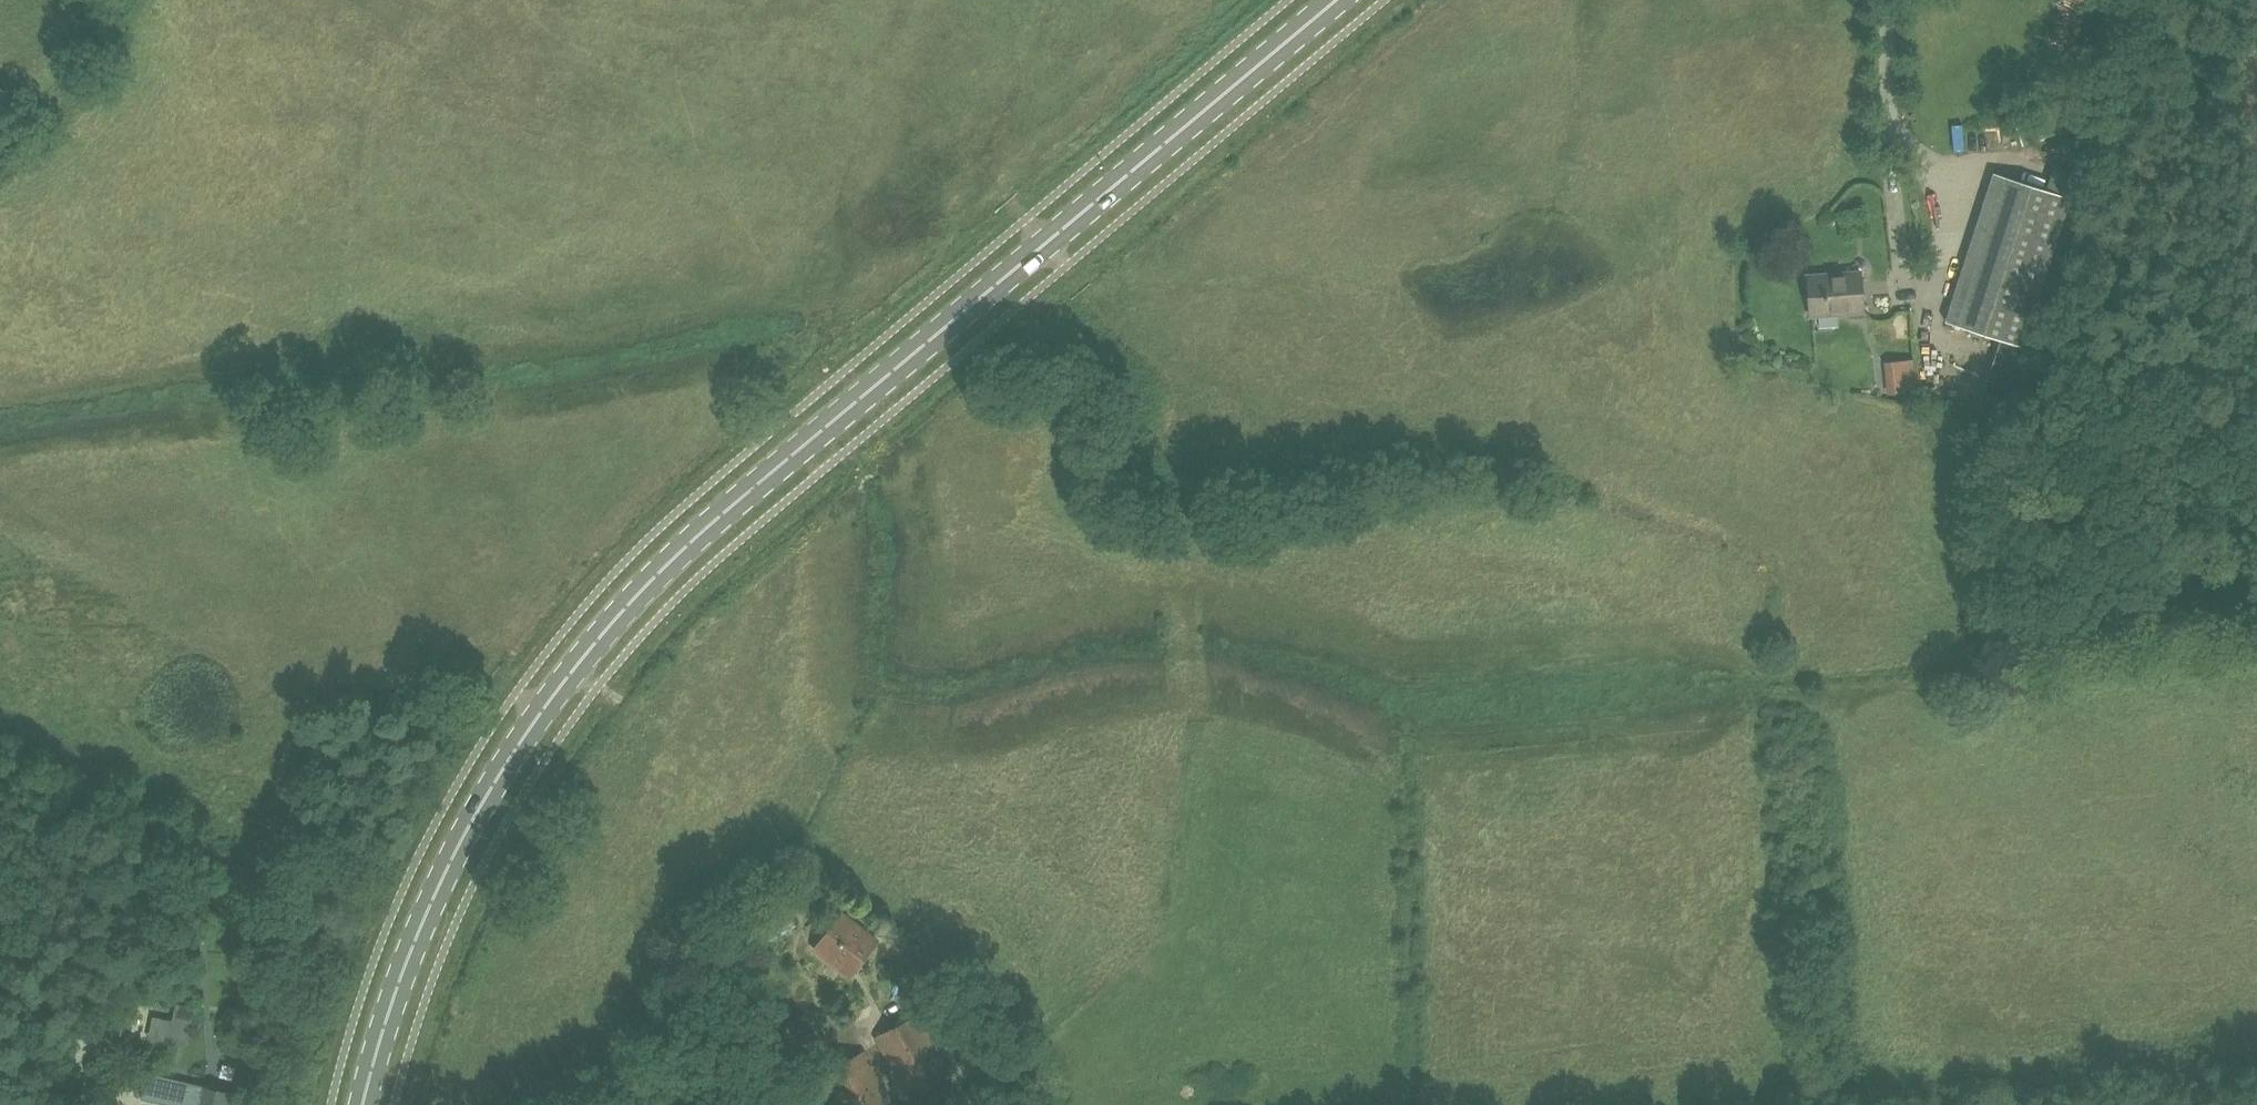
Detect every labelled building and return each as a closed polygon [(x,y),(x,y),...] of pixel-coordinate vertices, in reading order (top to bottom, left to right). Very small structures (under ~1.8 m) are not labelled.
[(1946,322),(2022,346),(2070,198),(1994,173),(1946,322)] [(1809,314),(1863,310),(1860,271),(1806,274),(1809,314)] [(770,942),(798,925),(784,903),(756,919),(770,942)] [(842,913),(815,948),(852,976),(879,941),(842,913)] [(894,1070),(891,1071),(905,1096),(951,1070),(919,1013),(876,1038),(894,1070)] [(153,1016),(148,1038),(168,1042),(173,1021),(153,1016)] [(894,1103),(865,1050),(822,1074),(839,1104),(890,1104),(894,1103)] [(219,1089),(204,1085),(202,1090),(149,1077),(145,1079),(141,1095),(144,1099),(168,1104),(244,1104),(246,1097),(219,1089)]
